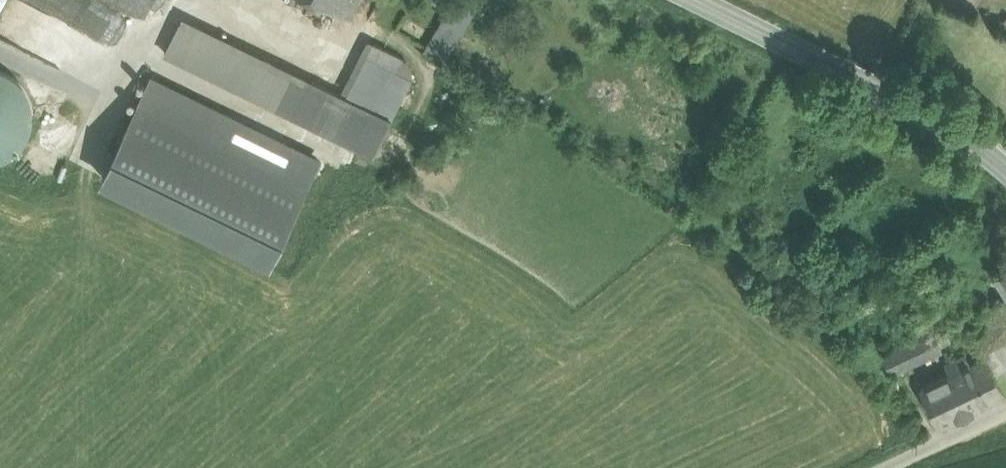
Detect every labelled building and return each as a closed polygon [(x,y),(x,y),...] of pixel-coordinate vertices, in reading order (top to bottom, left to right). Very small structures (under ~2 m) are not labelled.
[(98,76),(109,50),(83,39),(83,33),(71,29),(51,30),(51,32),(43,28),(50,12),(20,0),(0,0),(0,11),(1,11),(2,20),(0,19),(0,20),(8,20),(6,24),(20,30),(11,31),(12,43),(94,77),(98,76)] [(347,17),(356,0),(314,0),(347,17)] [(425,52),(443,63),(480,0),(456,0),(425,52)] [(413,79),(403,58),(367,39),(341,92),(184,15),(164,53),(374,154),(413,79)] [(11,156),(24,144),(31,129),(33,113),(30,96),(21,82),(7,71),(0,69),(0,161),(11,156)] [(269,259),(319,161),(151,77),(102,176),(269,259)] [(996,273),(1005,289),(1005,268),(996,273)] [(975,316),(998,351),(988,355),(1005,391),(1005,296),(975,316)] [(942,348),(948,345),(934,316),(927,320),(932,329),(942,348)] [(932,329),(884,352),(893,371),(942,348),(932,329)] [(970,357),(949,368),(951,372),(922,386),(940,423),(1005,391),(988,355),(973,362),(970,357)]
